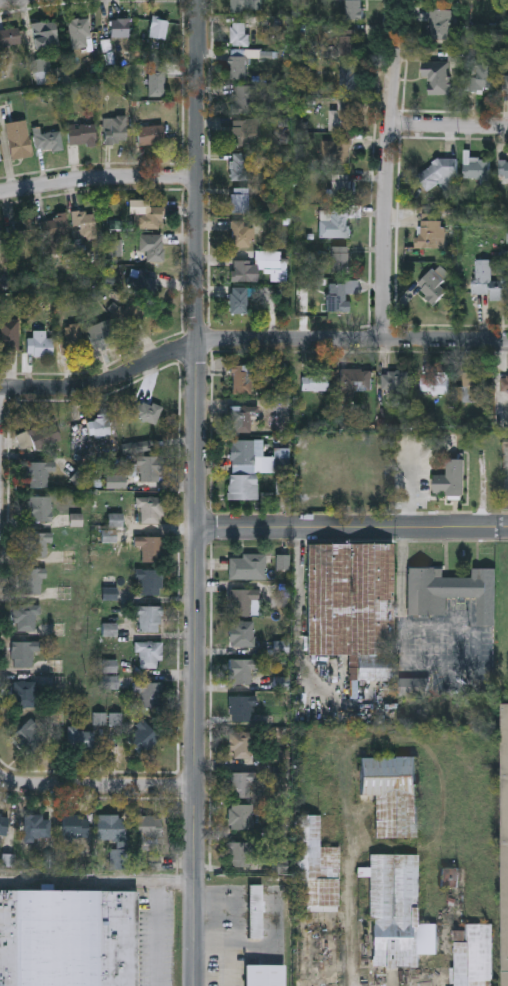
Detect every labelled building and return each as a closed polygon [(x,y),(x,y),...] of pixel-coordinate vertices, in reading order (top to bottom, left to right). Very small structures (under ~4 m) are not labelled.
[(230,13),(230,0),(255,0),(255,13),(230,13)] [(345,21),(345,0),(362,0),(362,21),(345,21)] [(450,41),(429,41),(429,11),(450,11),(450,41)] [(91,47),(71,49),(68,20),(87,18),(91,47)] [(165,40),(149,37),(153,18),(168,21),(165,40)] [(111,19),(129,19),(129,37),(111,37),(111,19)] [(32,23),(56,21),(57,37),(46,39),(46,48),(35,49),(32,23)] [(231,48),(231,24),(248,24),(248,48),(231,48)] [(8,54),(0,55),(0,30),(19,28),(20,44),(7,45),(8,54)] [(356,37),(356,59),(340,59),(340,37),(356,37)] [(450,84),(434,92),(424,71),(440,64),(450,84)] [(164,96),(148,96),(148,68),(164,68),(164,96)] [(339,93),(339,68),(357,68),(357,93),(339,93)] [(233,115),(233,87),(255,87),(255,115),(233,115)] [(354,101),(354,132),(337,132),(337,101),(354,101)] [(104,144),(104,117),(127,117),(127,144),(104,144)] [(32,156),(11,159),(6,123),(26,120),(32,156)] [(248,121),(248,146),(231,146),(231,121),(248,121)] [(96,145),(68,145),(68,124),(96,124),(96,145)] [(138,144),(137,125),(163,124),(164,144),(138,144)] [(62,150),(37,153),(35,134),(61,131),(62,150)] [(321,140),(350,140),(350,165),(321,165),(321,140)] [(248,154),(248,181),(231,181),(231,154),(248,154)] [(464,180),(464,159),(489,159),(489,180),(464,180)] [(456,185),(421,185),(421,173),(433,173),(433,160),(456,160),(456,185)] [(499,163),(507,163),(507,181),(499,181),(499,163)] [(349,201),(329,201),(329,176),(349,176),(349,201)] [(230,215),(230,189),(249,189),(249,215),(230,215)] [(150,213),(150,207),(162,207),(162,229),(134,229),(134,213),(150,213)] [(96,238),(81,240),(79,229),(75,230),(73,212),(94,210),(96,238)] [(320,238),(320,221),(328,221),(328,212),(349,212),(349,238),(320,238)] [(47,215),(68,216),(67,236),(46,235),(47,215)] [(444,250),(418,250),(418,220),(444,220),(444,250)] [(253,249),(231,249),(231,223),(253,223),(253,249)] [(13,247),(12,231),(25,230),(27,246),(13,247)] [(164,235),(164,262),(141,262),(141,235),(164,235)] [(348,247),(348,275),(330,275),(330,247),(348,247)] [(230,261),(258,261),(258,283),(230,283),(230,261)] [(491,281),(507,281),(507,302),(489,301),(489,296),(473,296),(473,261),(491,261),(491,281)] [(449,277),(439,286),(446,293),(433,306),(415,288),(438,265),(449,277)] [(327,312),(327,284),(346,284),(346,312),(327,312)] [(247,314),(230,314),(230,288),(247,288),(247,314)] [(19,350),(0,350),(0,319),(19,319),(19,350)] [(88,326),(112,319),(119,342),(96,350),(88,326)] [(82,352),(64,352),(63,324),(81,324),(82,352)] [(46,338),(52,338),(52,356),(30,356),(30,330),(46,330),(46,338)] [(254,394),(231,394),(231,365),(254,365),(254,394)] [(340,392),(340,370),(372,370),(372,392),(340,392)] [(409,373),(409,398),(386,398),(386,373),(409,373)] [(327,392),(302,392),(302,374),(327,374),(327,392)] [(448,396),(422,396),(422,374),(448,374),(448,396)] [(462,404),(462,375),(485,375),(485,404),(462,404)] [(162,409),(155,424),(131,413),(138,397),(162,409)] [(289,401),(289,413),(268,413),(268,402),(289,401)] [(231,432),(231,406),(258,406),(258,416),(250,416),(250,432),(231,432)] [(111,434),(84,438),(81,419),(108,415),(111,434)] [(33,448),(29,428),(56,423),(60,442),(33,448)] [(229,499),(229,473),(252,474),(253,464),(230,464),(231,440),(263,440),(262,456),(274,457),(274,472),(257,472),(256,499),(229,499)] [(136,442),(149,441),(150,449),(137,451),(136,442)] [(137,481),(137,456),(161,456),(161,481),(137,481)] [(463,460),(463,496),(433,496),(433,476),(445,476),(445,460),(463,460)] [(48,471),(48,487),(27,487),(27,461),(56,461),(56,471),(48,471)] [(28,521),(28,495),(51,495),(51,521),(28,521)] [(139,522),(139,497),(163,497),(163,522),(139,522)] [(25,557),(25,532),(52,532),(52,542),(46,542),(46,557),(25,557)] [(135,547),(135,536),(164,536),(164,562),(142,562),(142,547),(135,547)] [(394,545),(394,682),(350,682),(350,657),(309,657),(309,544),(394,545)] [(263,553),(263,579),(230,579),(230,553),(263,553)] [(408,615),(408,567),(444,568),(444,577),(474,577),(474,568),(496,568),(495,626),(478,625),(478,597),(446,597),(446,615),(408,615)] [(45,594),(20,594),(20,568),(45,568),(45,594)] [(162,569),(162,595),(139,595),(139,569),(162,569)] [(230,616),(230,588),(260,588),(260,600),(251,600),(251,616),(230,616)] [(38,631),(13,631),(13,604),(38,604),(38,631)] [(162,631),(136,631),(136,606),(162,606),(162,631)] [(254,620),(254,647),(230,647),(230,620),(254,620)] [(40,651),(32,651),(32,667),(12,667),(12,641),(40,641),(40,651)] [(161,668),(139,668),(139,641),(161,641),(161,668)] [(257,669),(252,669),(252,684),(230,684),(230,659),(257,659),(257,669)] [(36,707),(12,707),(12,680),(36,680),(36,707)] [(163,707),(139,707),(139,682),(163,682),(163,707)] [(230,696),(254,696),(254,721),(230,721),(230,696)] [(38,725),(34,729),(44,740),(30,754),(12,735),(31,717),(38,725)] [(142,754),(126,738),(145,721),(160,737),(142,754)] [(94,727),(94,750),(68,750),(68,727),(94,727)] [(230,731),(255,731),(255,758),(230,758),(230,731)] [(416,759),(417,840),(376,840),(376,797),(361,797),(360,759),(416,759)] [(259,782),(251,782),(251,798),(230,798),(230,772),(259,772),(259,782)] [(253,803),(253,828),(230,828),(230,803),(253,803)] [(7,837),(0,836),(0,811),(9,812),(7,837)] [(98,839),(98,814),(124,814),(124,839),(98,839)] [(51,815),(51,839),(24,839),(24,815),(51,815)] [(89,815),(89,840),(63,840),(63,815),(89,815)] [(161,842),(137,842),(137,815),(161,815),(161,842)] [(340,848),(339,909),(298,908),(299,816),(321,816),(320,848),(340,848)] [(232,841),(252,841),(252,866),(232,866),(232,841)] [(437,926),(437,957),(419,957),(419,969),(371,969),(370,856),(418,856),(419,926),(437,926)] [(263,886),(263,940),(249,940),(249,886),(263,886)] [(139,892),(0,890),(0,985),(138,985),(139,892)] [(492,926),(492,985),(455,985),(454,941),(466,941),(466,927),(492,926)] [(271,970),(271,985),(265,985),(247,985),(247,958),(263,958),(263,970),(271,970)]
